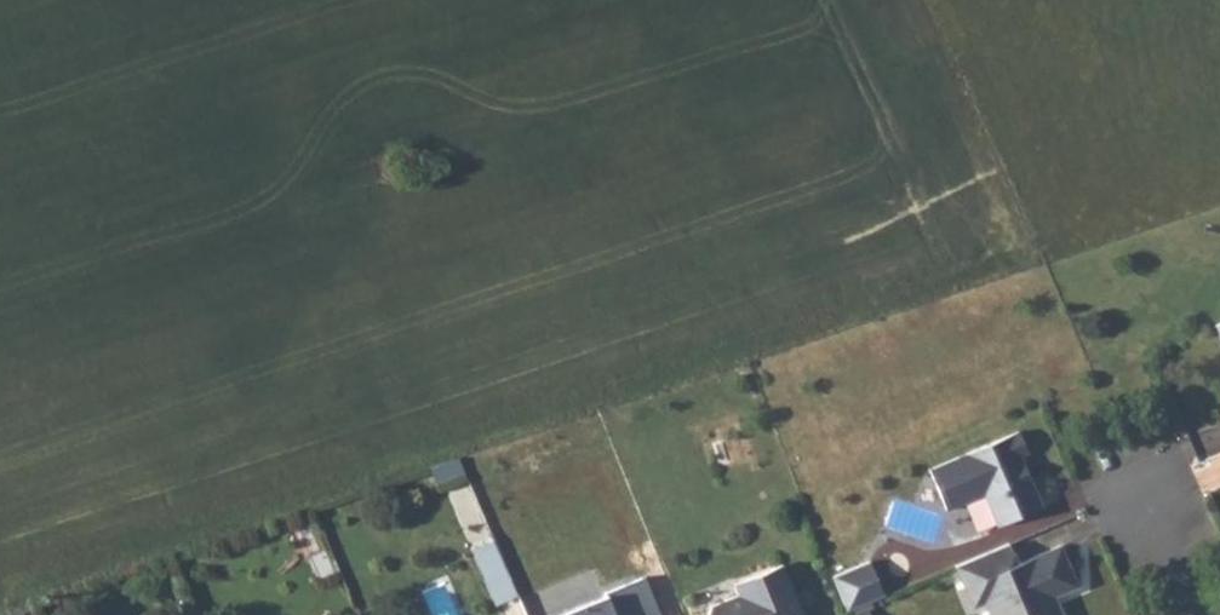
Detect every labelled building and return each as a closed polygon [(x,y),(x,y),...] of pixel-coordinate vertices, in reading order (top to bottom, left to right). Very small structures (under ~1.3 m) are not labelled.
[(1028,456),(1019,435),(930,472),(946,513),(984,498),(997,529),(1037,514),(1040,505),(1021,459),(1028,456)] [(494,540),(469,551),(494,606),(519,595),(494,540)] [(1021,542),(969,564),(978,587),(989,582),(997,601),(1001,599),(1008,614),(1075,614),(1071,607),(1061,607),(1058,598),(1090,585),(1073,545),(1030,562),(1021,542)] [(870,566),(834,581),(848,614),(885,600),(870,566)] [(710,614),(802,614),(783,567),(735,588),(740,599),(712,610),(710,614)] [(661,614),(646,577),(550,614),(659,614),(661,614)]
